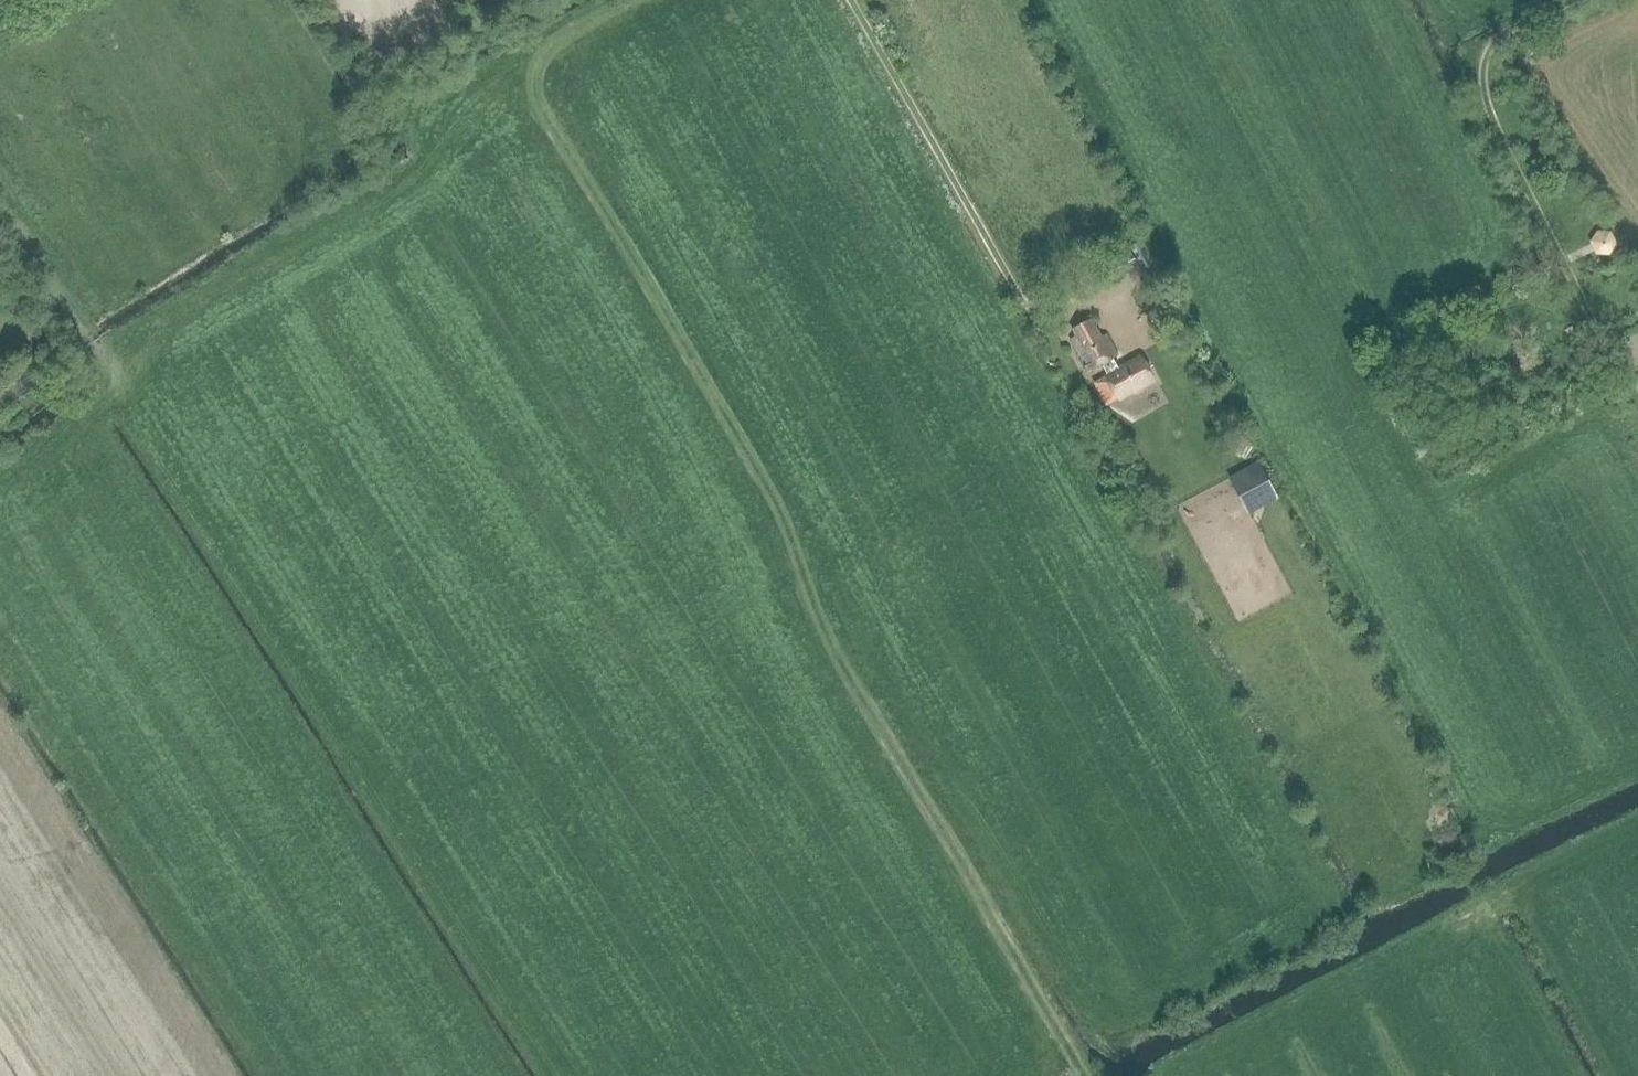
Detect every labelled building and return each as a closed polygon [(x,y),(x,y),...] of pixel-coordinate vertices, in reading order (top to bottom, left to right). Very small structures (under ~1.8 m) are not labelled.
[(1609,255),(1617,244),(1611,231),(1597,230),(1589,241),(1595,254),(1609,255)] [(1070,337),(1086,367),(1099,360),(1106,373),(1104,374),(1117,396),(1150,378),(1138,356),(1116,367),(1109,354),(1113,352),(1103,335),(1098,338),(1087,318),(1072,326),(1076,334),(1070,337)] [(1250,441),(1238,434),(1228,450),(1249,463),(1255,453),(1246,448),(1250,441)] [(1278,498),(1258,461),(1228,477),(1248,514),(1278,498)]
